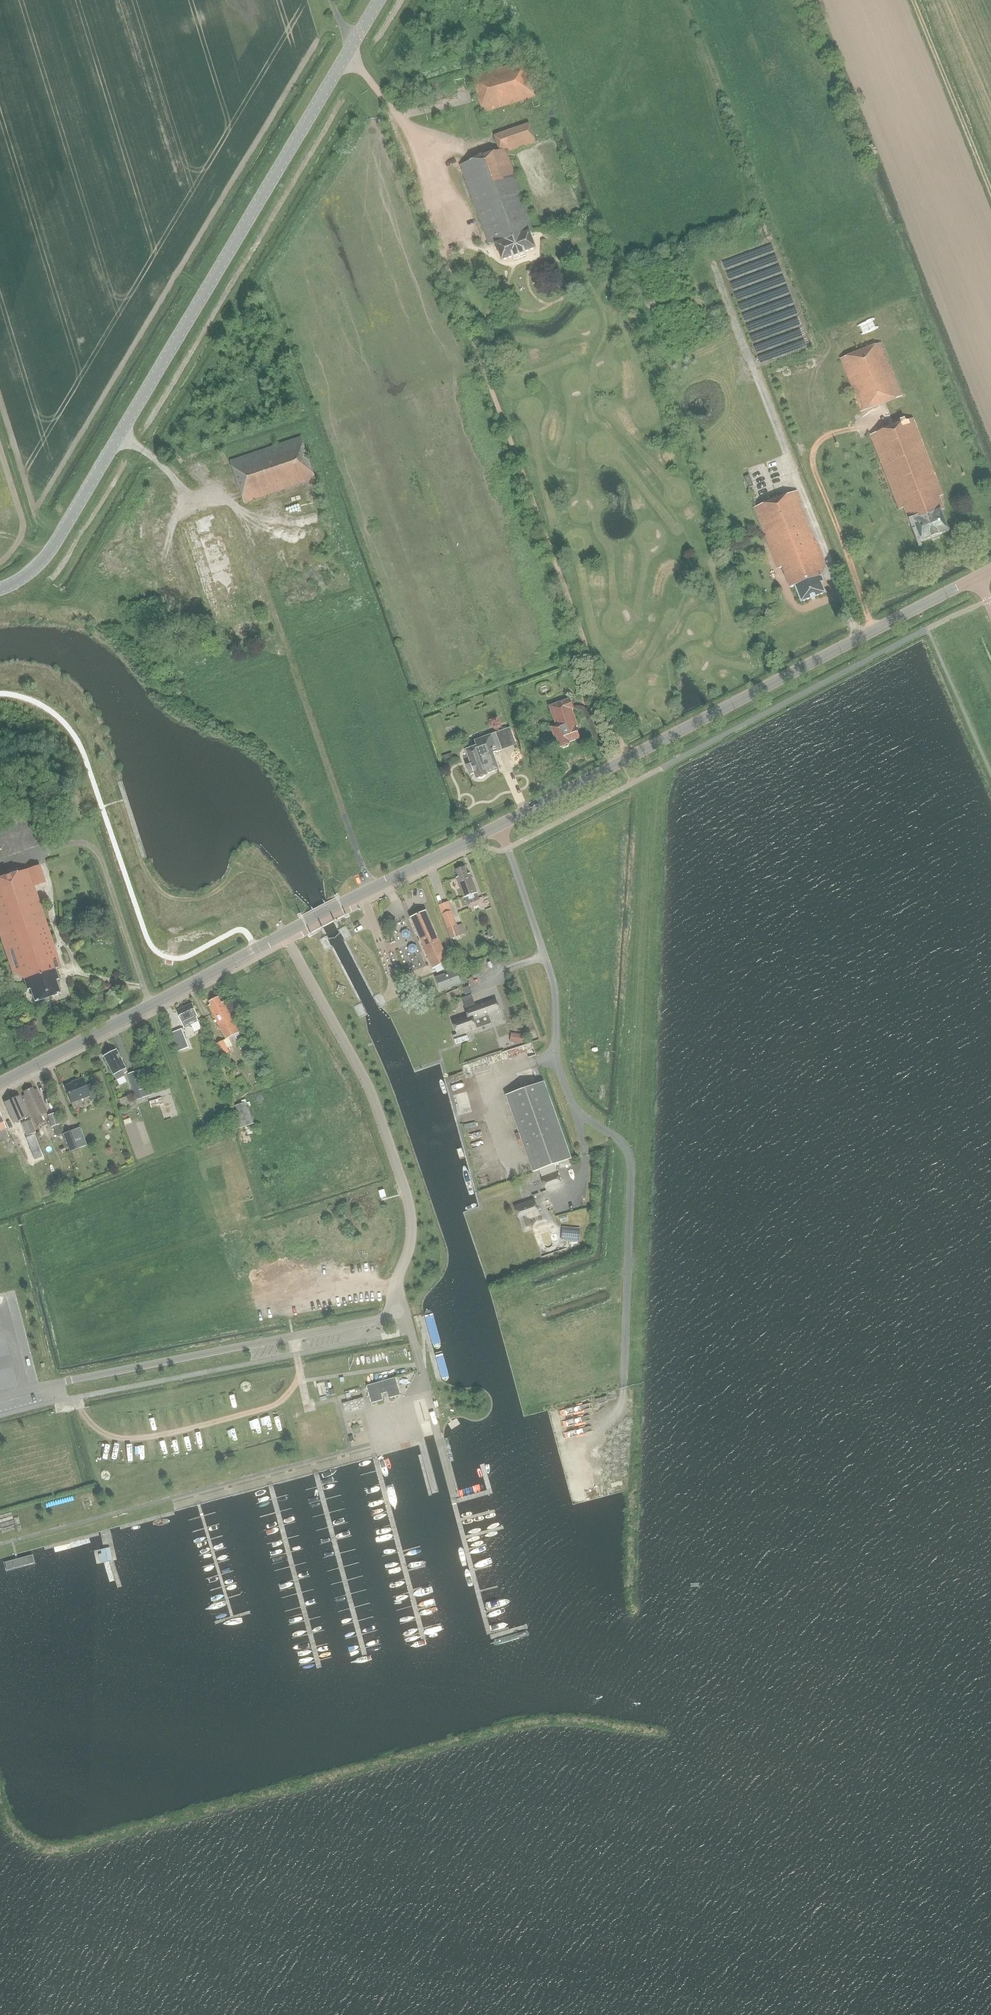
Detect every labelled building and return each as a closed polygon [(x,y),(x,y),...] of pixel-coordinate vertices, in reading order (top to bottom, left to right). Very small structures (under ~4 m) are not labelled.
[(526,60),(471,76),(482,113),(537,96),(526,60)] [(525,253),(536,249),(530,233),(533,232),(528,216),(529,216),(507,152),(537,142),(530,124),(495,136),(500,150),(461,164),(489,243),(498,245),(503,260),(514,256),(514,257),(525,254),(525,253)] [(757,261),(770,256),(774,254),(770,245),(753,252),(757,261)] [(883,343),(841,359),(861,412),(903,395),(883,343)] [(938,535),(949,531),(942,511),(946,509),(941,497),(944,495),(914,418),(871,435),(899,509),(904,508),(909,521),(914,521),(922,541),(931,537),(932,539),(939,536),(938,535)] [(302,437),(231,461),(245,503),(316,479),(302,437)] [(750,489),(755,488),(751,477),(746,479),(750,489)] [(823,577),(827,565),(799,492),(756,508),(780,569),(784,567),(792,588),(797,586),(803,602),(827,593),(823,583),(825,582),(823,577)] [(223,506),(181,520),(192,554),(191,554),(213,621),(216,621),(219,632),(224,631),(228,645),(256,635),(252,621),(256,620),(253,609),(257,608),(223,506)] [(570,742),(580,738),(576,727),(578,726),(572,709),(574,708),(570,698),(549,706),(557,727),(552,729),(555,738),(556,737),(558,743),(560,747),(564,748),(569,747),(571,742),(570,742)] [(494,753),(517,745),(510,728),(479,740),(481,745),(467,751),(472,764),(467,766),(471,775),(475,773),(477,779),(488,775),(487,773),(500,768),(494,753)] [(59,993),(55,982),(58,981),(55,969),(61,967),(35,886),(46,882),(40,865),(0,878),(0,935),(12,973),(23,979),(27,990),(30,989),(34,1002),(59,993)] [(465,866),(455,870),(458,876),(456,877),(464,898),(478,893),(472,876),(470,877),(469,874),(465,866)] [(433,969),(449,962),(426,910),(410,917),(433,969)] [(451,939),(461,935),(459,929),(457,925),(452,910),(442,913),(447,928),(451,939)] [(456,971),(436,978),(441,991),(461,983),(456,971)] [(469,986),(464,988),(466,995),(472,993),(469,986)] [(212,1004),(209,1006),(213,1014),(212,1016),(214,1018),(216,1018),(227,1039),(240,1033),(224,1002),(221,1003),(218,997),(210,1002),(212,1004)] [(468,1015),(453,1021),(458,1034),(453,1036),(456,1045),(469,1040),(466,1033),(477,1029),(474,1020),(481,1017),(500,1010),(497,999),(477,1006),(466,1010),(468,1015)] [(184,1028),(199,1021),(197,1016),(198,1016),(193,1003),(177,1011),(184,1028)] [(515,1034),(514,1042),(522,1043),(523,1035),(515,1034)] [(224,1040),(217,1044),(223,1056),(230,1053),(224,1040)] [(120,1069),(125,1067),(116,1049),(104,1055),(116,1080),(123,1075),(120,1069)] [(141,1082),(149,1080),(145,1069),(137,1072),(141,1082)] [(136,1071),(128,1074),(137,1101),(152,1095),(149,1087),(143,1090),(136,1071)] [(457,1075),(450,1077),(452,1084),(457,1082),(460,1081),(457,1075)] [(72,1083),(72,1084),(65,1087),(72,1104),(90,1096),(92,1101),(100,1098),(94,1083),(86,1086),(83,1078),(72,1083)] [(544,1082),(506,1095),(519,1134),(516,1135),(519,1145),(523,1144),(533,1173),(571,1159),(544,1082)] [(34,1091),(33,1088),(24,1092),(25,1095),(23,1096),(37,1127),(44,1123),(41,1115),(47,1112),(37,1089),(34,1091)] [(28,1136),(36,1133),(31,1120),(30,1120),(19,1096),(4,1102),(14,1124),(23,1120),(25,1122),(23,1123),(28,1136)] [(127,1097),(119,1100),(122,1109),(130,1106),(127,1097)] [(158,1100),(150,1102),(151,1108),(159,1106),(160,1106),(164,1105),(162,1098),(158,1100)] [(247,1103),(233,1107),(240,1129),(254,1124),(248,1105),(247,1103)] [(9,1137),(6,1129),(0,1114),(0,1141),(9,1137)] [(55,1114),(48,1116),(52,1128),(59,1125),(55,1114)] [(208,1122),(205,1130),(211,1132),(214,1125),(208,1122)] [(70,1152),(80,1148),(73,1131),(71,1132),(63,1135),(70,1152)] [(546,1176),(542,1177),(547,1192),(562,1187),(557,1172),(546,1176)] [(534,1200),(515,1207),(520,1222),(524,1231),(532,1228),(528,1219),(531,1218),(540,1215),(534,1200)] [(568,1241),(579,1242),(580,1229),(569,1228),(568,1241)] [(397,1378),(368,1386),(373,1403),(383,1400),(381,1394),(388,1392),(389,1399),(390,1398),(402,1395),(397,1378)] [(364,1398),(343,1404),(345,1411),(366,1405),(364,1398)] [(298,1416),(305,1445),(338,1437),(331,1408),(298,1416)]
